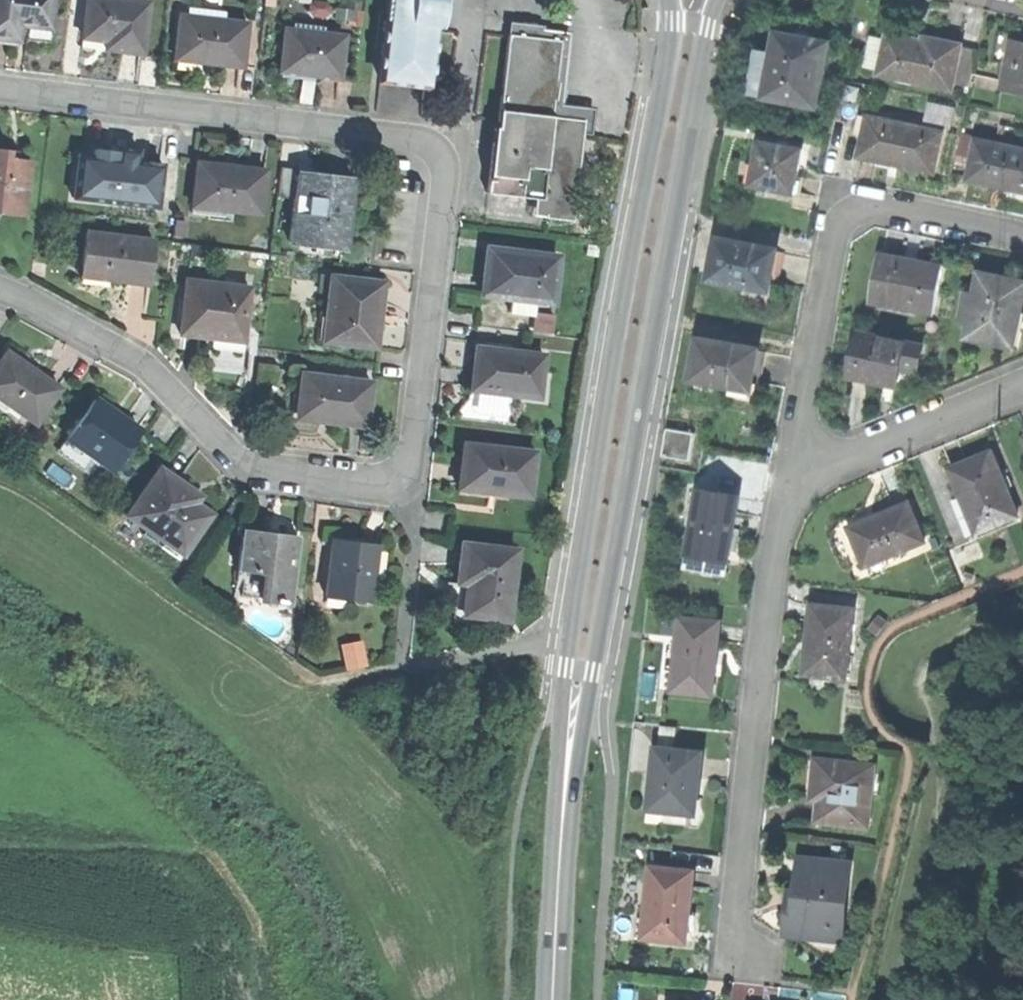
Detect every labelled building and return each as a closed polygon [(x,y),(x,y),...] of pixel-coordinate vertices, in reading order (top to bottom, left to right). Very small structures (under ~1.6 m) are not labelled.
[(5,39),(25,41),(27,24),(54,27),(57,0),(0,0),(0,38),(5,39)] [(84,37),(108,39),(107,49),(120,50),(145,52),(150,2),(131,0),(87,0),(84,37)] [(425,87),(431,29),(438,30),(438,26),(441,0),(388,0),(379,82),(425,87)] [(438,26),(444,26),(447,0),(441,0),(438,26)] [(181,15),(177,56),(205,59),(205,64),(221,66),(243,68),(247,22),(181,15)] [(286,31),(282,70),(310,72),(309,77),(326,79),(339,80),(343,37),(286,31)] [(749,94),(818,106),(829,43),(807,39),(777,33),(774,53),(757,50),(749,94)] [(866,64),(877,66),(884,36),(874,33),(866,64)] [(488,157),(484,194),(533,199),(531,217),(571,222),(582,120),(551,116),(559,40),(507,34),(497,128),(492,127),(488,157)] [(880,73),(951,88),(952,85),(960,46),(913,36),(911,41),(905,40),(888,36),(880,73)] [(83,47),(107,49),(108,39),(84,37),(83,47)] [(1022,92),(1022,45),(1012,42),(1002,88),(1022,92)] [(977,49),(960,46),(952,85),(969,88),(977,49)] [(923,124),(949,130),(954,110),(928,104),(923,124)] [(855,135),(863,136),(868,117),(859,115),(855,135)] [(894,164),(934,172),(942,132),(868,117),(863,136),(859,157),(894,164)] [(977,141),(968,180),(991,185),(1009,188),(1022,191),(1022,150),(977,141)] [(753,185),(794,192),(798,170),(802,150),(760,142),(756,164),(753,185)] [(24,218),(29,160),(9,159),(9,148),(0,148),(0,216),(24,218)] [(92,176),(89,201),(158,208),(162,165),(131,162),(115,160),(115,154),(94,152),(92,176)] [(744,183),(753,185),(756,164),(747,162),(744,183)] [(196,166),(192,206),(211,208),(260,214),(265,170),(244,168),(227,166),(227,170),(196,166)] [(76,200),(89,201),(92,176),(79,175),(76,200)] [(289,243),(347,249),(351,214),(354,181),(297,175),(289,243)] [(1009,188),(1007,196),(1022,199),(1022,191),(1009,188)] [(210,216),(211,208),(192,206),(191,214),(210,216)] [(128,284),(149,286),(154,242),(87,234),(82,274),(111,277),(111,282),(128,284)] [(717,238),(709,280),(748,287),(747,291),(773,295),(775,283),(771,282),(771,281),(777,252),(777,249),(717,238)] [(513,244),(512,252),(525,253),(526,246),(513,244)] [(486,274),(484,296),(512,299),(536,301),(554,303),(558,256),(525,253),(512,252),(488,250),(486,274)] [(783,253),(777,252),(771,281),(777,282),(779,275),(783,253)] [(912,309),(933,314),(942,267),(912,261),(880,255),(872,298),(913,306),(912,309)] [(1014,347),(1021,311),(1022,302),(1022,282),(980,274),(977,293),(967,292),(962,316),(972,318),(968,338),(1014,347)] [(381,283),(332,278),(325,343),(375,348),(378,316),(381,283)] [(188,281),(182,335),(199,337),(213,339),(215,339),(216,330),(244,333),(249,287),(188,281)] [(535,314),(536,301),(512,299),(511,312),(535,314)] [(536,312),(536,329),(556,329),(556,313),(536,312)] [(242,352),(244,333),(216,330),(215,339),(213,339),(212,349),(242,352)] [(859,332),(850,376),(871,381),(896,386),(900,368),(917,372),(923,346),(859,332)] [(696,337),(690,382),(729,387),(730,376),(749,378),(750,364),(753,344),(696,337)] [(510,395),(539,398),(543,356),(475,348),(473,371),(470,391),(510,395)] [(37,423),(61,390),(33,371),(8,353),(0,363),(0,397),(37,423)] [(370,383),(302,376),(298,417),(325,420),(325,424),(345,426),(366,428),(370,383)] [(756,379),(749,378),(730,376),(729,387),(728,393),(754,396),(756,379)] [(509,404),(510,395),(470,391),(469,399),(509,404)] [(68,437),(115,469),(141,431),(118,415),(94,399),(68,437)] [(662,457),(687,459),(689,429),(664,427),(662,457)] [(462,463),(459,489),(530,496),(535,452),(464,444),(462,463)] [(951,467),(976,530),(1017,513),(991,450),(966,460),(951,467)] [(162,470),(130,516),(184,553),(211,513),(195,503),(200,496),(181,482),(162,470)] [(688,555),(728,559),(731,529),(735,495),(695,491),(688,555)] [(852,528),(868,565),(927,541),(909,498),(875,511),(878,518),(866,523),(852,528)] [(261,599),(290,601),(296,534),(277,532),(264,531),(263,534),(242,532),(238,570),(264,572),(261,599)] [(354,543),(331,540),(324,598),(370,603),(377,545),(354,543)] [(461,617),(508,621),(514,550),(460,545),(458,567),(457,583),(470,584),(469,593),(463,593),(461,617)] [(248,597),(261,599),(264,572),(238,570),(237,580),(249,581),(248,597)] [(805,676),(846,679),(852,607),(808,603),(807,626),(806,637),(808,638),(805,676)] [(670,692),(711,695),(713,662),(716,623),(675,620),(673,654),(672,674),(670,692)] [(342,652),(346,670),(364,666),(360,649),(342,652)] [(660,673),(672,674),(673,654),(662,654),(660,673)] [(651,812),(699,815),(701,786),(703,752),(655,749),(651,812)] [(824,821),(875,825),(879,765),(828,762),(826,793),(824,821)] [(854,865),(805,861),(804,886),(802,911),(793,910),(792,936),(849,940),(854,865)] [(641,942),(686,944),(688,907),(690,870),(646,867),(643,918),(641,942)] [(631,941),(641,942),(643,918),(632,917),(631,941)]
